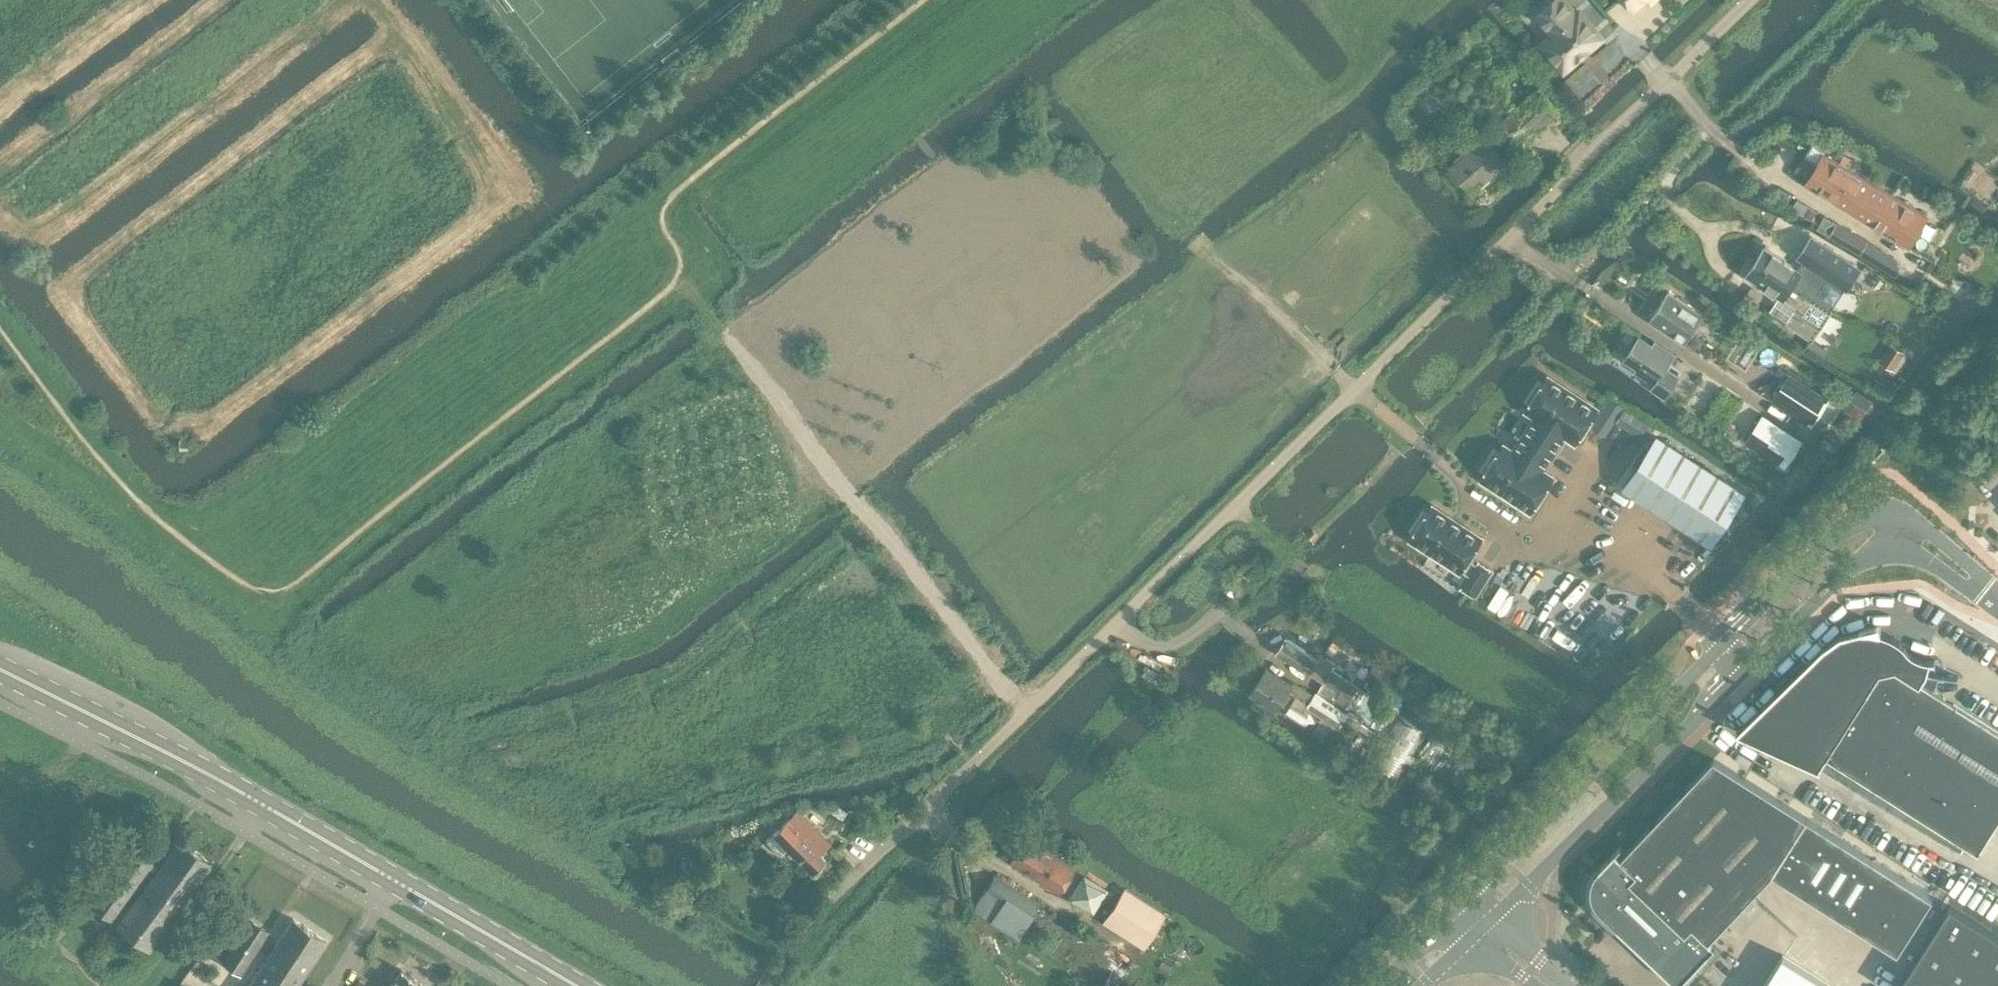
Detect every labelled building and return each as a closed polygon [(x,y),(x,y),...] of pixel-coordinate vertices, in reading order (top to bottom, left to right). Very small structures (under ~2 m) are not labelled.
[(1564,68),(1577,57),(1578,57),(1588,48),(1601,37),(1580,12),(1577,15),(1565,0),(1546,0),(1541,4),(1544,8),(1539,12),(1556,32),(1543,43),(1548,50),(1564,68)] [(1633,8),(1643,0),(1626,0),(1633,8)] [(1483,106),(1498,123),(1498,124),(1519,148),(1561,110),(1539,86),(1517,107),(1501,90),(1483,106)] [(1487,135),(1452,166),(1473,191),(1508,160),(1487,135)] [(1927,215),(1824,153),(1806,184),(1909,246),(1927,215)] [(1837,222),(1829,235),(1860,254),(1868,240),(1837,222)] [(1766,246),(1756,260),(1793,285),(1833,311),(1848,289),(1849,289),(1862,270),(1814,238),(1801,257),(1806,261),(1800,269),(1766,246)] [(1868,240),(1860,254),(1895,272),(1897,269),(1895,257),(1868,240)] [(1756,260),(1747,274),(1780,296),(1770,310),(1787,321),(1786,323),(1813,340),(1833,311),(1793,285),(1756,260)] [(1668,291),(1649,320),(1685,343),(1704,314),(1668,291)] [(1967,295),(1960,304),(1969,310),(1976,302),(1967,295)] [(1652,387),(1666,396),(1679,377),(1666,368),(1675,354),(1665,348),(1662,351),(1639,336),(1625,357),(1641,368),(1639,372),(1655,382),(1652,387)] [(1905,351),(1893,342),(1881,360),(1893,368),(1905,351)] [(1830,399),(1789,372),(1772,399),(1812,425),(1830,399)] [(1537,415),(1526,433),(1554,452),(1566,434),(1576,441),(1598,408),(1549,376),(1544,383),(1539,380),(1527,398),(1532,402),(1527,409),(1537,415)] [(1625,406),(1610,397),(1592,426),(1606,435),(1625,406)] [(1655,426),(1625,407),(1616,421),(1647,440),(1655,426)] [(1803,440),(1763,414),(1745,441),(1785,467),(1803,440)] [(1488,470),(1483,478),(1531,509),(1553,476),(1543,469),(1554,452),(1526,433),(1514,451),(1505,444),(1500,452),(1494,448),(1482,467),(1488,470)] [(1658,438),(1628,485),(1711,539),(1742,492),(1658,438)] [(1423,509),(1411,527),(1417,531),(1412,538),(1461,570),(1462,568),(1469,573),(1462,583),(1477,593),(1492,569),(1477,560),(1476,561),(1469,557),(1482,537),(1434,505),(1429,512),(1423,509)] [(1824,646),(1739,730),(1737,730),(1737,731),(1821,768),(1821,767),(1819,767),(1826,756),(1978,853),(1997,822),(1997,731),(1934,690),(1937,686),(1938,682),(1939,678),(1944,679),(1945,675),(1957,677),(1958,676),(1951,675),(1942,674),(1934,672),(1934,660),(1935,660),(1935,659),(1932,659),(1929,659),(1926,658),(1923,657),(1920,656),(1917,655),(1915,654),(1912,652),(1910,650),(1908,648),(1906,646),(1903,643),(1899,640),(1895,637),(1891,635),(1887,633),(1882,632),(1878,630),(1873,630),(1869,629),(1864,629),(1860,629),(1860,630),(1841,635),(1824,646)] [(1287,638),(1277,653),(1310,673),(1323,682),(1318,692),(1344,709),(1358,687),(1332,670),(1336,665),(1322,655),(1329,644),(1320,638),(1310,653),(1287,638)] [(1278,707),(1280,703),(1303,718),(1312,704),(1289,689),(1292,685),(1267,669),(1253,691),(1278,707)] [(1773,873),(1898,953),(1933,897),(1715,758),(1714,758),(1624,853),(1621,856),(1616,851),(1621,846),(1622,845),(1621,845),(1599,868),(1600,868),(1598,870),(1596,872),(1595,874),(1594,877),(1593,879),(1592,882),(1592,884),(1591,887),(1591,889),(1592,892),(1592,895),(1593,897),(1593,900),(1594,902),(1596,904),(1597,906),(1599,909),(1601,910),(1617,926),(1617,927),(1625,934),(1630,928),(1641,939),(1636,944),(1679,985),(1710,952),(1709,952),(1715,945),(1712,942),(1710,940),(1773,873)] [(773,834),(767,840),(782,854),(788,848),(812,873),(825,859),(819,853),(829,843),(797,811),(773,834)] [(1008,861),(1058,892),(1074,866),(1024,835),(1008,861)] [(202,856),(202,855),(190,847),(180,840),(160,867),(152,862),(153,862),(133,847),(92,904),(111,918),(149,867),(156,872),(118,925),(150,948),(212,863),(202,856)] [(973,909),(1017,936),(1037,903),(994,875),(973,909)] [(1102,923),(1143,948),(1165,914),(1123,888),(1102,923)] [(1899,985),(1997,985),(1997,934),(1951,904),(1899,985)] [(247,985),(296,985),(320,950),(326,940),(316,933),(304,925),(303,925),(293,918),(285,930),(274,945),(247,985)] [(223,962),(240,974),(268,932),(251,921),(223,962)] [(1790,951),(1767,985),(1843,985),(1844,985),(1790,951)] [(426,985),(427,985),(402,969),(401,970),(402,970),(391,985),(426,985)]
